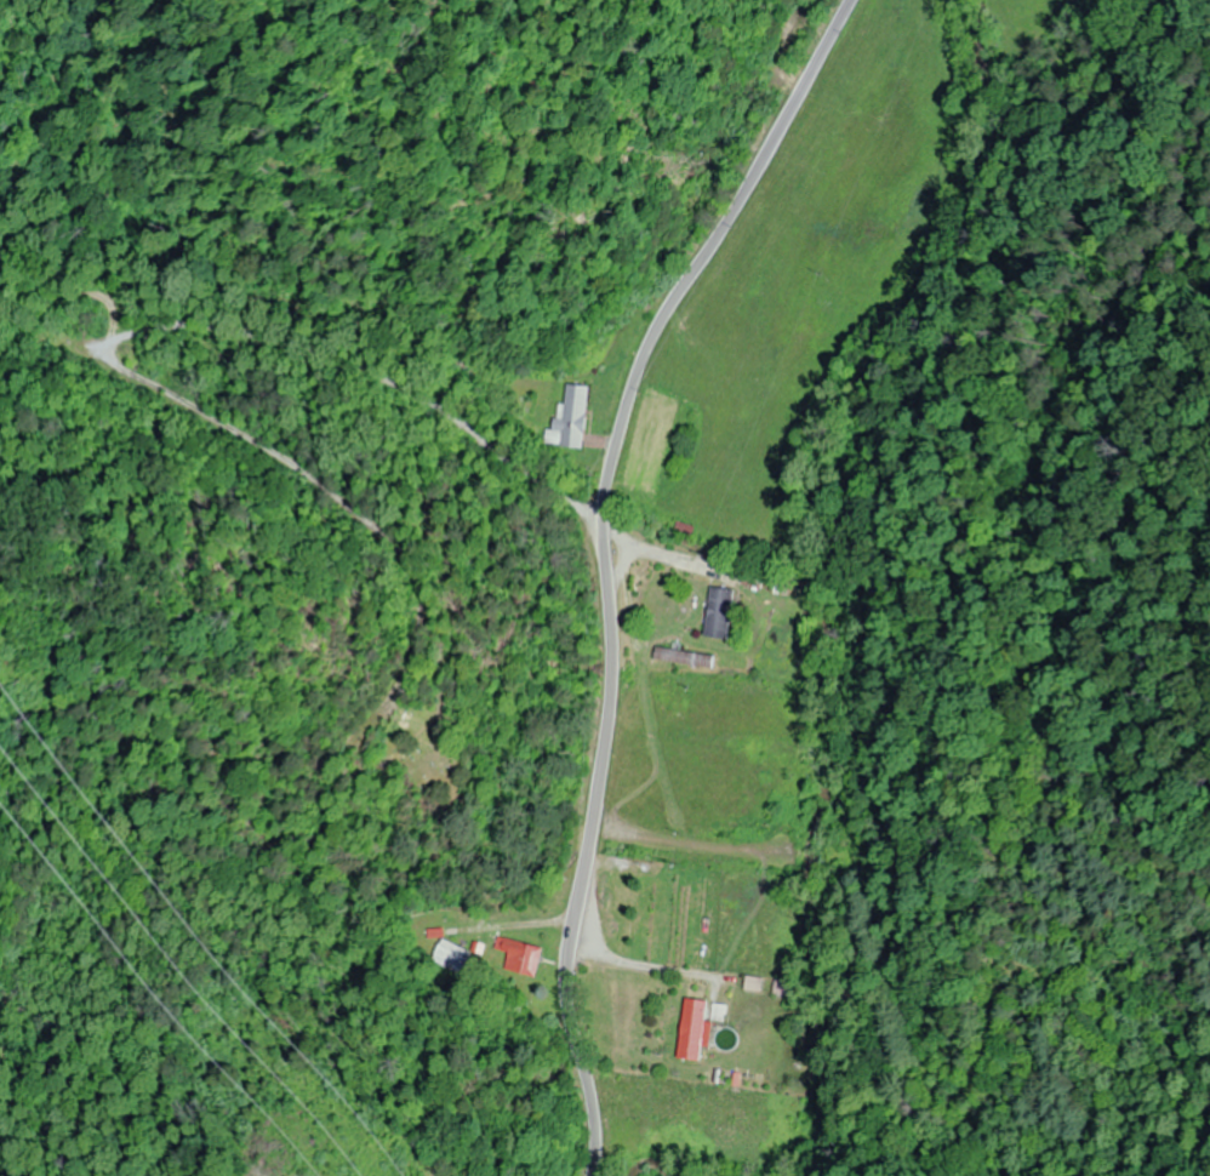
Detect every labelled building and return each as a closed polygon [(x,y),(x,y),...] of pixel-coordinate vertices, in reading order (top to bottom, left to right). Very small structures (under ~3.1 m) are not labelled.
[(589,387),(561,384),(555,445),(582,448),(589,387)] [(735,590),(711,586),(703,636),(727,640),(735,590)] [(714,656),(655,646),(653,658),(712,668),(714,656)] [(542,947),(497,937),(495,948),(508,952),(504,970),(535,977),(542,947)] [(472,955),(442,940),(432,960),(461,975),(472,955)] [(775,991),(791,994),(793,983),(777,980),(775,991)] [(707,1001),(687,998),(679,1059),(700,1062),(707,1001)]
